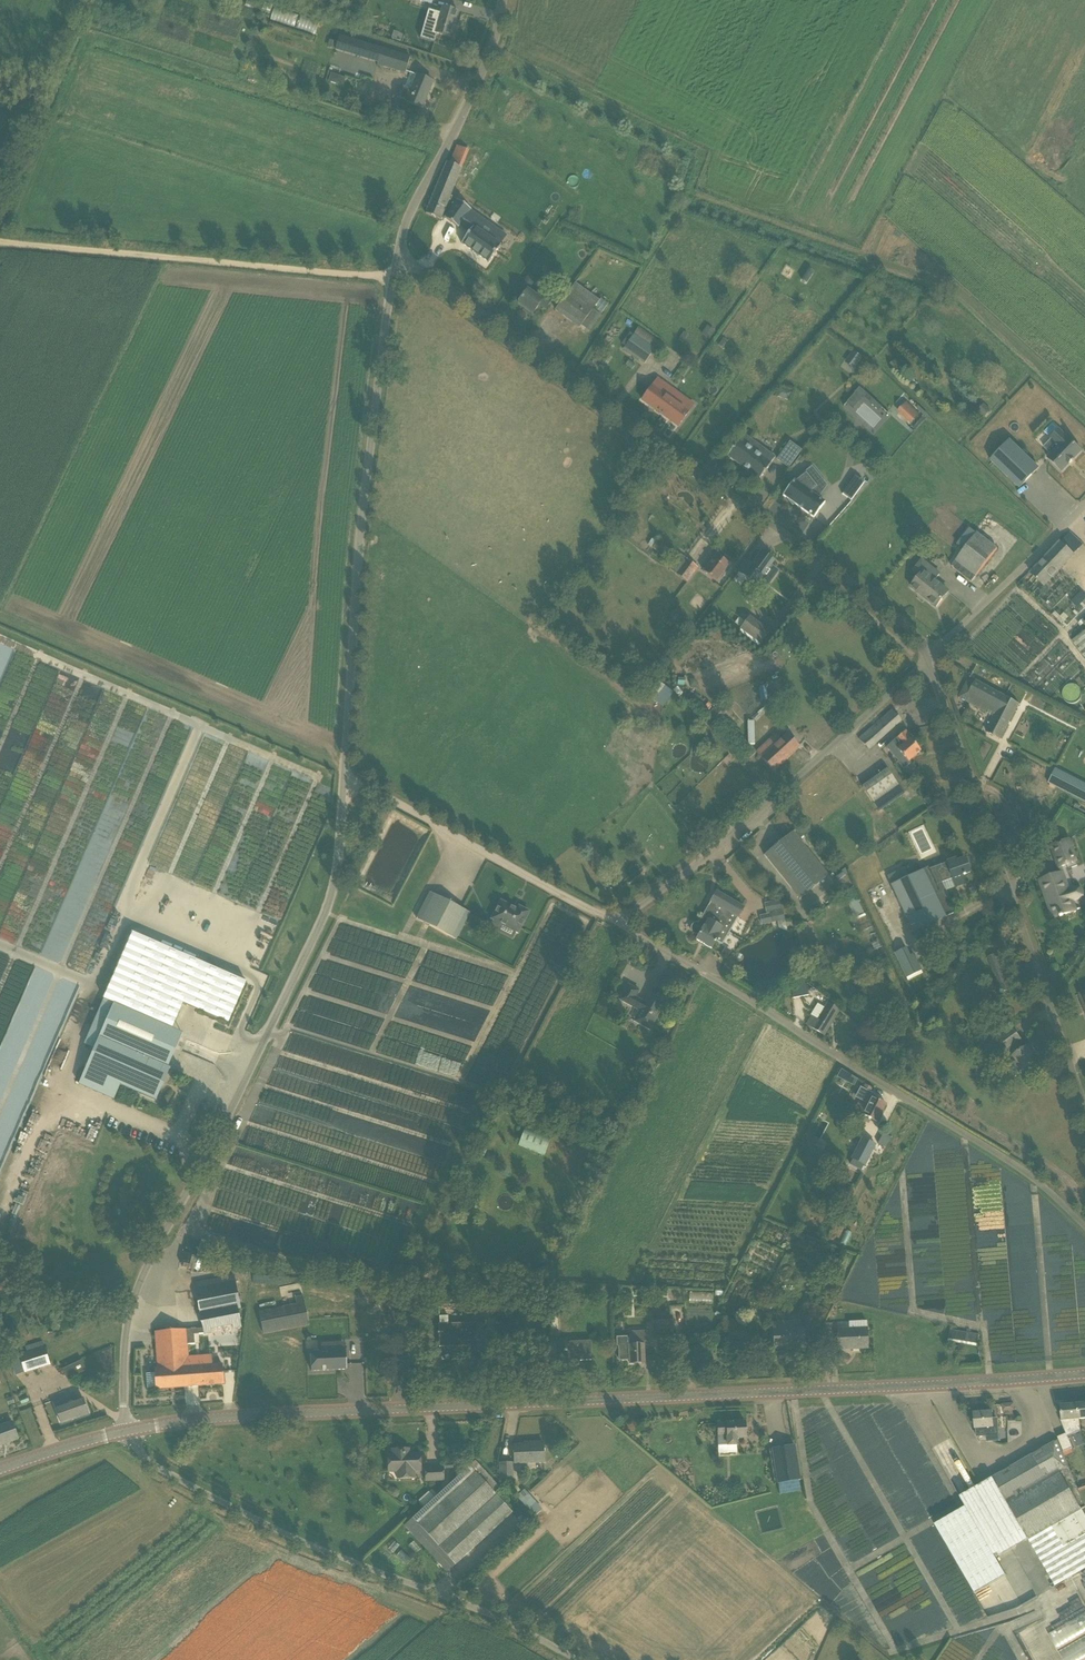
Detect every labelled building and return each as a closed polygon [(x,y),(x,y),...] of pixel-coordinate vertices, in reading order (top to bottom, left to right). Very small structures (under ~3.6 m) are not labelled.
[(252,9),(258,11),(261,1),(256,0),(254,0),(252,9)] [(434,32),(434,33),(451,38),(459,12),(441,7),(436,25),(429,24),(427,30),(434,32)] [(270,21),(316,32),(319,20),(273,9),(270,21)] [(329,41),(327,48),(335,50),(337,42),(329,41)] [(377,64),(406,73),(411,57),(381,48),(377,64)] [(337,84),(339,77),(332,75),(330,82),(337,84)] [(422,108),(433,82),(417,76),(411,90),(404,87),(399,98),(405,100),(405,101),(422,108)] [(447,162),(426,214),(441,220),(441,219),(447,205),(462,168),(450,163),(447,162)] [(487,264),(488,264),(500,247),(500,246),(499,247),(488,239),(493,232),(468,214),(470,211),(471,211),(457,201),(457,202),(445,218),(444,219),(458,229),(458,228),(459,227),(468,234),(461,244),(461,245),(487,263),(487,264)] [(808,269),(802,280),(807,283),(814,273),(808,269)] [(539,306),(546,310),(549,305),(552,301),(545,295),(542,299),(528,289),(517,304),(532,315),(539,306)] [(593,310),(569,291),(555,310),(580,328),(593,310)] [(710,341),(716,332),(707,326),(701,335),(710,341)] [(678,340),(683,343),(688,335),(684,332),(678,340)] [(624,349),(645,364),(656,349),(651,345),(641,338),(634,333),(624,349)] [(854,351),(849,357),(854,360),(850,366),(855,369),(863,358),(854,351)] [(678,403),(682,396),(658,378),(642,400),(679,427),(689,412),(678,403)] [(854,395),(860,401),(864,397),(857,391),(854,395)] [(984,403),(983,404),(980,407),(978,410),(985,417),(991,410),(984,403)] [(905,418),(912,425),(921,415),(914,408),(905,418)] [(1060,446),(1048,459),(1062,472),(1082,451),(1068,438),(1059,430),(1051,438),(1060,446)] [(759,480),(771,464),(770,464),(770,463),(770,464),(761,457),(765,451),(744,435),(739,441),(727,457),(728,457),(759,480)] [(1010,440),(991,460),(1020,488),(1039,468),(1010,440)] [(790,442),(777,460),(789,469),(802,451),(790,442)] [(814,518),(820,509),(825,503),(811,492),(817,487),(806,473),(796,481),(794,480),(790,486),(782,492),(784,495),(783,496),(786,498),(793,506),(795,504),(814,518)] [(864,483),(855,477),(843,494),(851,501),(864,483)] [(998,549),(989,542),(978,533),(952,567),(972,582),(998,549)] [(653,548),(661,553),(666,545),(658,540),(653,548)] [(1061,542),(1031,574),(1046,588),(1076,556),(1075,555),(1061,542)] [(752,565),(746,560),(737,572),(753,583),(759,574),(763,577),(774,561),(762,552),(752,565)] [(681,555),(670,569),(688,583),(699,568),(681,555)] [(716,582),(729,564),(716,555),(713,559),(710,557),(706,563),(708,565),(703,572),(716,582)] [(920,576),(911,587),(920,594),(921,594),(926,598),(935,606),(936,607),(943,600),(942,599),(948,591),(935,581),(941,574),(922,558),(912,571),(920,576)] [(1077,608),(1083,603),(1077,597),(1071,602),(1077,608)] [(1057,620),(1059,619),(1061,617),(1056,612),(1052,615),(1057,620)] [(739,630),(760,645),(770,632),(749,617),(739,630)] [(1071,642),(1084,660),(1084,632),(1071,642)] [(1065,661),(1073,672),(1080,667),(1072,655),(1065,661)] [(774,682),(782,679),(780,674),(771,677),(774,682)] [(959,697),(977,707),(988,687),(982,684),(970,678),(959,697)] [(1081,697),(1081,694),(1081,692),(1081,690),(1078,687),(1075,684),(1071,684),(1069,684),(1067,685),(1064,687),(1063,689),(1062,691),(1062,694),(1063,698),(1065,701),(1068,703),(1070,704),(1072,704),(1075,703),(1079,701),(1081,697)] [(1019,704),(988,687),(977,707),(995,717),(987,732),(1000,739),(1019,704)] [(670,689),(658,700),(666,708),(678,697),(670,689)] [(718,704),(703,721),(712,730),(727,712),(718,704)] [(902,721),(892,709),(859,739),(869,750),(902,721)] [(911,764),(908,762),(920,751),(910,739),(911,738),(906,731),(886,748),(899,762),(898,762),(904,770),(911,764)] [(757,753),(773,770),(799,747),(788,735),(779,743),(774,737),(757,753)] [(1054,768),(1047,782),(1084,802),(1084,784),(1054,768)] [(863,788),(875,804),(899,786),(887,770),(863,788)] [(929,796),(923,799),(928,806),(933,802),(929,796)] [(795,888),(821,867),(793,832),(767,853),(795,888)] [(1054,918),(1077,910),(1074,902),(1078,901),(1082,897),(1084,896),(1081,888),(1075,887),(1070,889),(1064,871),(1063,868),(1079,862),(1071,840),(1051,846),(1060,874),(1043,880),(1051,903),(1049,903),(1054,918)] [(947,863),(936,867),(942,883),(952,879),(955,887),(966,884),(963,876),(965,875),(970,873),(965,859),(956,862),(956,859),(946,863),(947,863)] [(909,876),(902,880),(891,885),(914,932),(956,912),(942,883),(936,867),(929,870),(928,867),(909,876)] [(902,880),(909,876),(905,868),(898,872),(902,880)] [(716,891),(702,916),(730,933),(743,908),(716,891)] [(470,913),(431,893),(417,919),(456,940),(470,913)] [(850,903),(857,918),(864,914),(857,900),(850,903)] [(491,920),(518,934),(529,912),(519,907),(517,912),(509,908),(510,906),(501,901),(491,920)] [(768,903),(771,923),(785,920),(781,901),(768,903)] [(702,917),(699,923),(696,923),(694,924),(693,925),(692,927),(692,929),(692,931),(693,932),(694,934),(696,935),(697,935),(700,934),(696,940),(712,949),(723,929),(702,917)] [(112,982),(104,1000),(172,1029),(183,1004),(228,1024),(246,982),(143,937),(122,986),(112,982)] [(878,942),(872,945),(874,950),(880,947),(878,942)] [(906,947),(894,953),(906,979),(923,971),(914,954),(910,955),(906,947)] [(1000,993),(1013,989),(1000,952),(987,957),(1000,993)] [(807,984),(791,987),(793,999),(809,996),(807,984)] [(639,991),(628,985),(619,1000),(639,1011),(634,1022),(650,1031),(667,999),(653,991),(647,1003),(636,997),(639,991)] [(156,1101),(171,1068),(157,1063),(172,1029),(104,1000),(85,1044),(95,1049),(85,1070),(120,1086),(156,1101)] [(807,1025),(824,1035),(840,1010),(828,1003),(817,1020),(812,1017),(807,1025)] [(1013,1028),(1000,1038),(1016,1062),(1012,1065),(1018,1074),(1036,1060),(1031,1053),(1034,1051),(1029,1045),(1023,1049),(1018,1042),(1021,1039),(1013,1028)] [(856,1039),(863,1044),(868,1037),(861,1032),(856,1039)] [(651,1048),(646,1051),(651,1060),(656,1057),(651,1048)] [(855,1086),(858,1078),(841,1070),(837,1078),(855,1086)] [(860,1101),(855,1110),(877,1121),(886,1104),(873,1097),(873,1096),(860,1089),(860,1090),(862,1090),(857,1099),(859,1101),(860,1101)] [(525,1129),(518,1146),(544,1156),(551,1139),(525,1129)] [(849,1166),(861,1172),(875,1145),(863,1138),(849,1166)] [(815,1276),(814,1276),(813,1277),(812,1277),(811,1277),(811,1278),(810,1279),(810,1280),(810,1281),(810,1282),(810,1283),(811,1283),(811,1284),(812,1284),(812,1285),(813,1285),(814,1285),(815,1285),(816,1285),(817,1285),(817,1284),(818,1284),(818,1283),(819,1282),(819,1281),(819,1280),(819,1279),(818,1279),(818,1278),(817,1278),(817,1277),(816,1277),(815,1277),(815,1276)] [(236,1280),(195,1288),(205,1335),(243,1328),(238,1308),(242,1307),(236,1280)] [(263,1334),(309,1325),(303,1296),(295,1298),(297,1305),(259,1312),(263,1334)] [(829,1311),(828,1311),(831,1306),(823,1301),(820,1306),(811,1324),(821,1329),(829,1311)] [(653,1325),(673,1324),(672,1316),(652,1317),(653,1325)] [(496,1317),(485,1318),(485,1326),(496,1326),(496,1317)] [(794,1349),(804,1349),(803,1328),(795,1328),(794,1321),(773,1322),(773,1329),(770,1330),(769,1332),(769,1336),(771,1339),(774,1339),(774,1347),(788,1346),(787,1346),(794,1346),(794,1349)] [(482,1346),(481,1323),(439,1324),(440,1347),(440,1345),(459,1344),(458,1343),(463,1343),(463,1344),(481,1343),(481,1346),(482,1346)] [(867,1348),(868,1348),(867,1328),(837,1329),(838,1350),(853,1349),(853,1348),(867,1347),(867,1348)] [(156,1390),(191,1387),(190,1376),(185,1376),(185,1373),(182,1374),(181,1367),(179,1367),(176,1330),(156,1332),(158,1368),(154,1369),(156,1390)] [(186,1330),(176,1330),(179,1367),(181,1367),(182,1374),(185,1373),(185,1376),(190,1376),(191,1387),(224,1385),(223,1364),(196,1366),(195,1356),(188,1357),(187,1344),(195,1344),(194,1334),(187,1334),(186,1330)] [(979,1335),(950,1330),(949,1339),(978,1344),(979,1335)] [(630,1360),(630,1364),(644,1363),(644,1346),(648,1345),(648,1331),(628,1332),(629,1345),(619,1346),(619,1360),(630,1360)] [(824,1348),(834,1348),(833,1332),(823,1333),(824,1348)] [(580,1361),(592,1360),(591,1341),(558,1343),(560,1362),(560,1361),(577,1360),(577,1357),(580,1357),(580,1361)] [(311,1347),(311,1366),(347,1366),(347,1347),(311,1347)] [(25,1373),(40,1368),(50,1365),(45,1348),(19,1356),(25,1373)] [(72,1365),(77,1374),(86,1370),(82,1360),(72,1365)] [(103,1386),(99,1381),(94,1385),(98,1390),(103,1386)] [(53,1401),(61,1424),(89,1414),(83,1398),(72,1402),(70,1395),(53,1401)] [(13,1397),(6,1400),(8,1406),(15,1404),(13,1397)] [(1016,1416),(1016,1403),(1000,1403),(1001,1417),(1016,1416)] [(1081,1426),(1078,1404),(1061,1406),(1063,1429),(1073,1429),(1073,1427),(1081,1426)] [(993,1419),(992,1412),(974,1414),(976,1437),(986,1437),(987,1442),(1000,1441),(998,1418),(993,1419)] [(18,1439),(12,1422),(0,1427),(0,1446),(18,1439)] [(738,1439),(746,1439),(745,1422),(727,1423),(717,1424),(718,1446),(719,1454),(737,1453),(737,1446),(738,1446),(738,1439)] [(1058,1440),(1063,1452),(1073,1448),(1067,1434),(1057,1438),(1058,1440)] [(960,1497),(995,1558),(1028,1539),(1055,1586),(1084,1569),(1084,1515),(1082,1509),(1084,1508),(1084,1505),(1063,1452),(1058,1440),(960,1497)] [(515,1465),(544,1464),(543,1443),(530,1443),(530,1445),(514,1446),(515,1465)] [(778,1484),(800,1480),(794,1445),(773,1448),(778,1484)] [(410,1454),(410,1448),(392,1449),(392,1454),(387,1455),(388,1473),(397,1473),(397,1480),(416,1479),(416,1472),(422,1472),(421,1453),(410,1454)] [(470,1466),(404,1526),(432,1555),(440,1548),(455,1565),(512,1512),(495,1494),(500,1489),(475,1461),(473,1463),(472,1462),(469,1465),(470,1466)] [(501,1480),(514,1479),(513,1463),(501,1463),(501,1480)] [(426,1482),(445,1481),(444,1467),(425,1468),(426,1482)] [(535,1517),(541,1511),(523,1491),(517,1497),(535,1517)] [(1056,1648),(1084,1635),(1084,1615),(1049,1631),(1056,1648)] [(1065,1659),(1084,1659),(1084,1637),(1059,1650),(1065,1659)]
